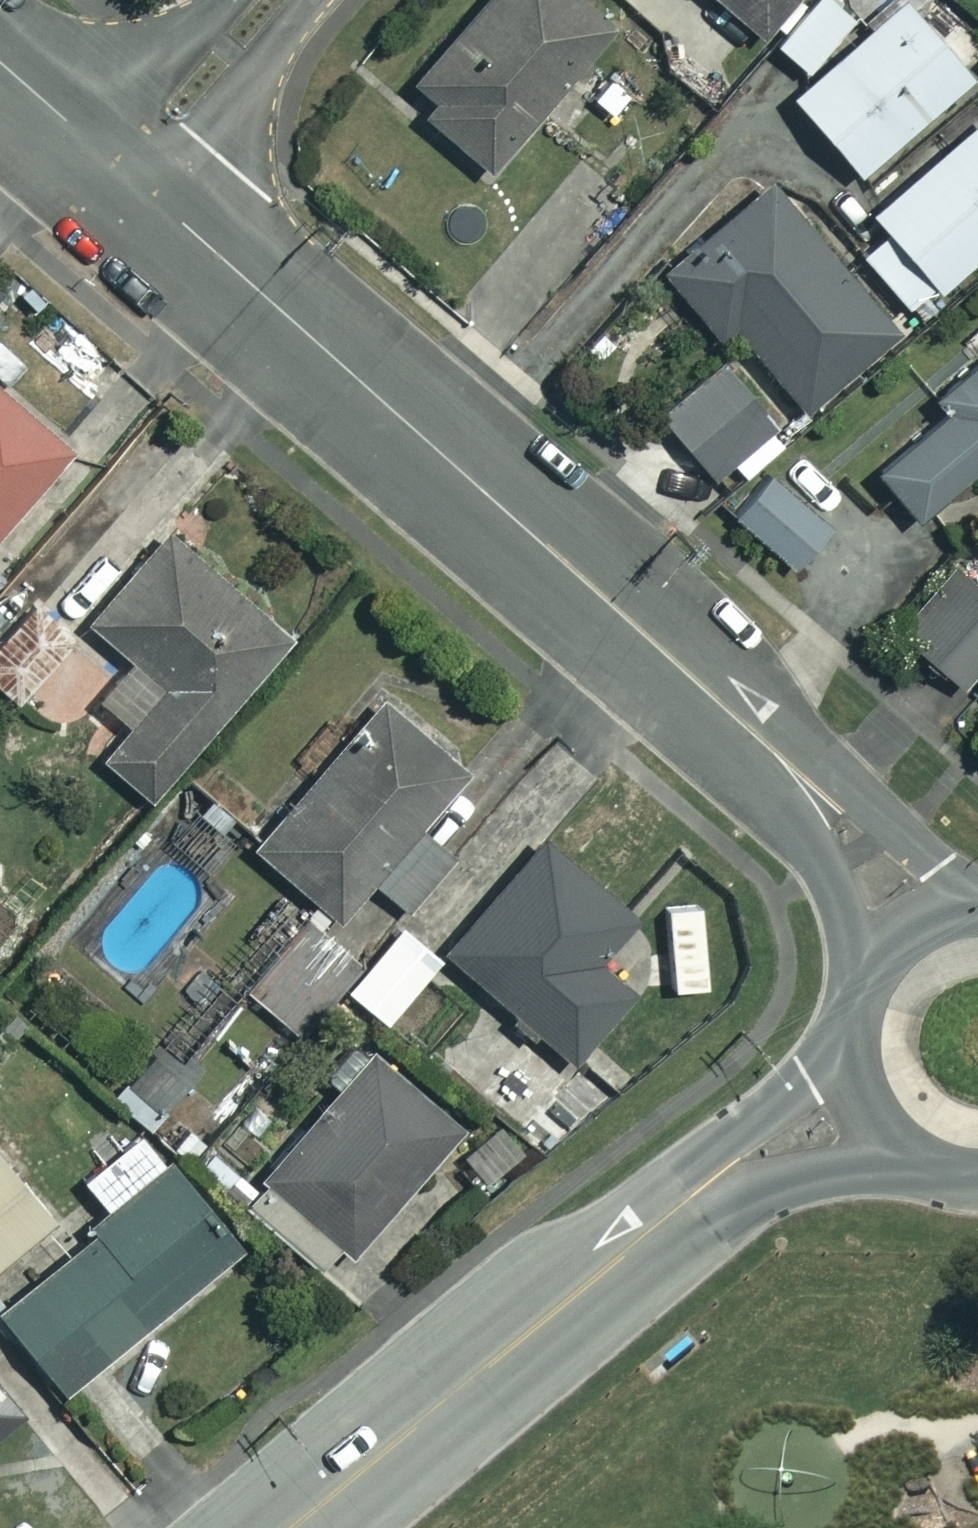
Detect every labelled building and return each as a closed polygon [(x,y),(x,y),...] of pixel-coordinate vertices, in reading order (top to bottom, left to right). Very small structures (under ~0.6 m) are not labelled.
[(416,106),(483,168),(611,29),(580,0),(488,0),(413,81),(427,94),(416,106)] [(756,34),(786,0),(717,0),(756,34)] [(831,0),(811,0),(773,42),(800,67),(848,16),(831,0)] [(904,0),(895,0),(787,93),(855,170),(977,64),(977,42),(942,0),(938,0),(918,17),(904,0)] [(607,59),(575,92),(607,123),(639,90),(607,59)] [(866,209),(884,229),(858,251),(908,309),(977,249),(977,113),(866,209)] [(897,329),(765,178),(658,271),(718,340),(732,327),(804,410),(897,329)] [(933,390),(947,408),(872,468),(910,516),(977,461),(977,354),(933,390)] [(656,412),(710,479),(731,462),(740,473),(784,437),(721,359),(656,412)] [(68,445),(0,387),(0,523),(68,445)] [(837,520),(782,458),(730,505),(785,566),(837,520)] [(122,725),(97,755),(149,799),(287,633),(164,531),(89,622),(132,657),(94,703),(122,725)] [(956,565),(896,623),(959,688),(977,670),(977,589),(956,565)] [(31,598),(0,634),(0,687),(14,700),(71,634),(31,598)] [(472,762),(383,687),(251,839),(339,914),(372,876),(408,908),(457,851),(422,821),(472,762)] [(639,909),(544,828),(443,946),(575,1058),(638,984),(601,953),(639,909)] [(665,902),(673,985),(709,981),(701,898),(665,902)] [(0,904),(0,937),(16,918),(0,904)] [(364,960),(310,913),(247,984),(301,1031),(364,960)] [(346,988),(386,1021),(442,954),(401,921),(346,988)] [(322,1066),(337,1079),(366,1046),(351,1033),(322,1066)] [(182,1057),(154,1035),(121,1075),(125,1078),(162,1108),(187,1077),(191,1080),(204,1064),(187,1050),(182,1057)] [(465,1118),(372,1038),(366,1046),(337,1079),(258,1169),(263,1173),(340,1240),(351,1249),(465,1118)] [(619,1087),(589,1059),(512,1122),(546,1150),(619,1087)] [(150,1123),(162,1108),(125,1078),(113,1094),(150,1123)] [(484,1177),(523,1145),(499,1117),(461,1149),(484,1177)] [(206,1139),(188,1124),(172,1142),(189,1158),(206,1139)] [(140,1125),(79,1175),(103,1203),(87,1215),(93,1223),(0,1299),(0,1309),(63,1387),(243,1240),(167,1147),(162,1152),(140,1125)] [(237,1168),(212,1147),(200,1162),(224,1182),(229,1177),(237,1168)] [(0,1160),(0,1256),(47,1214),(0,1160)] [(237,1168),(229,1177),(247,1192),(255,1183),(237,1168)] [(340,1240),(263,1173),(255,1183),(247,1192),(242,1197),(319,1264),(340,1240)] [(15,1413),(0,1395),(0,1426),(15,1413)]
